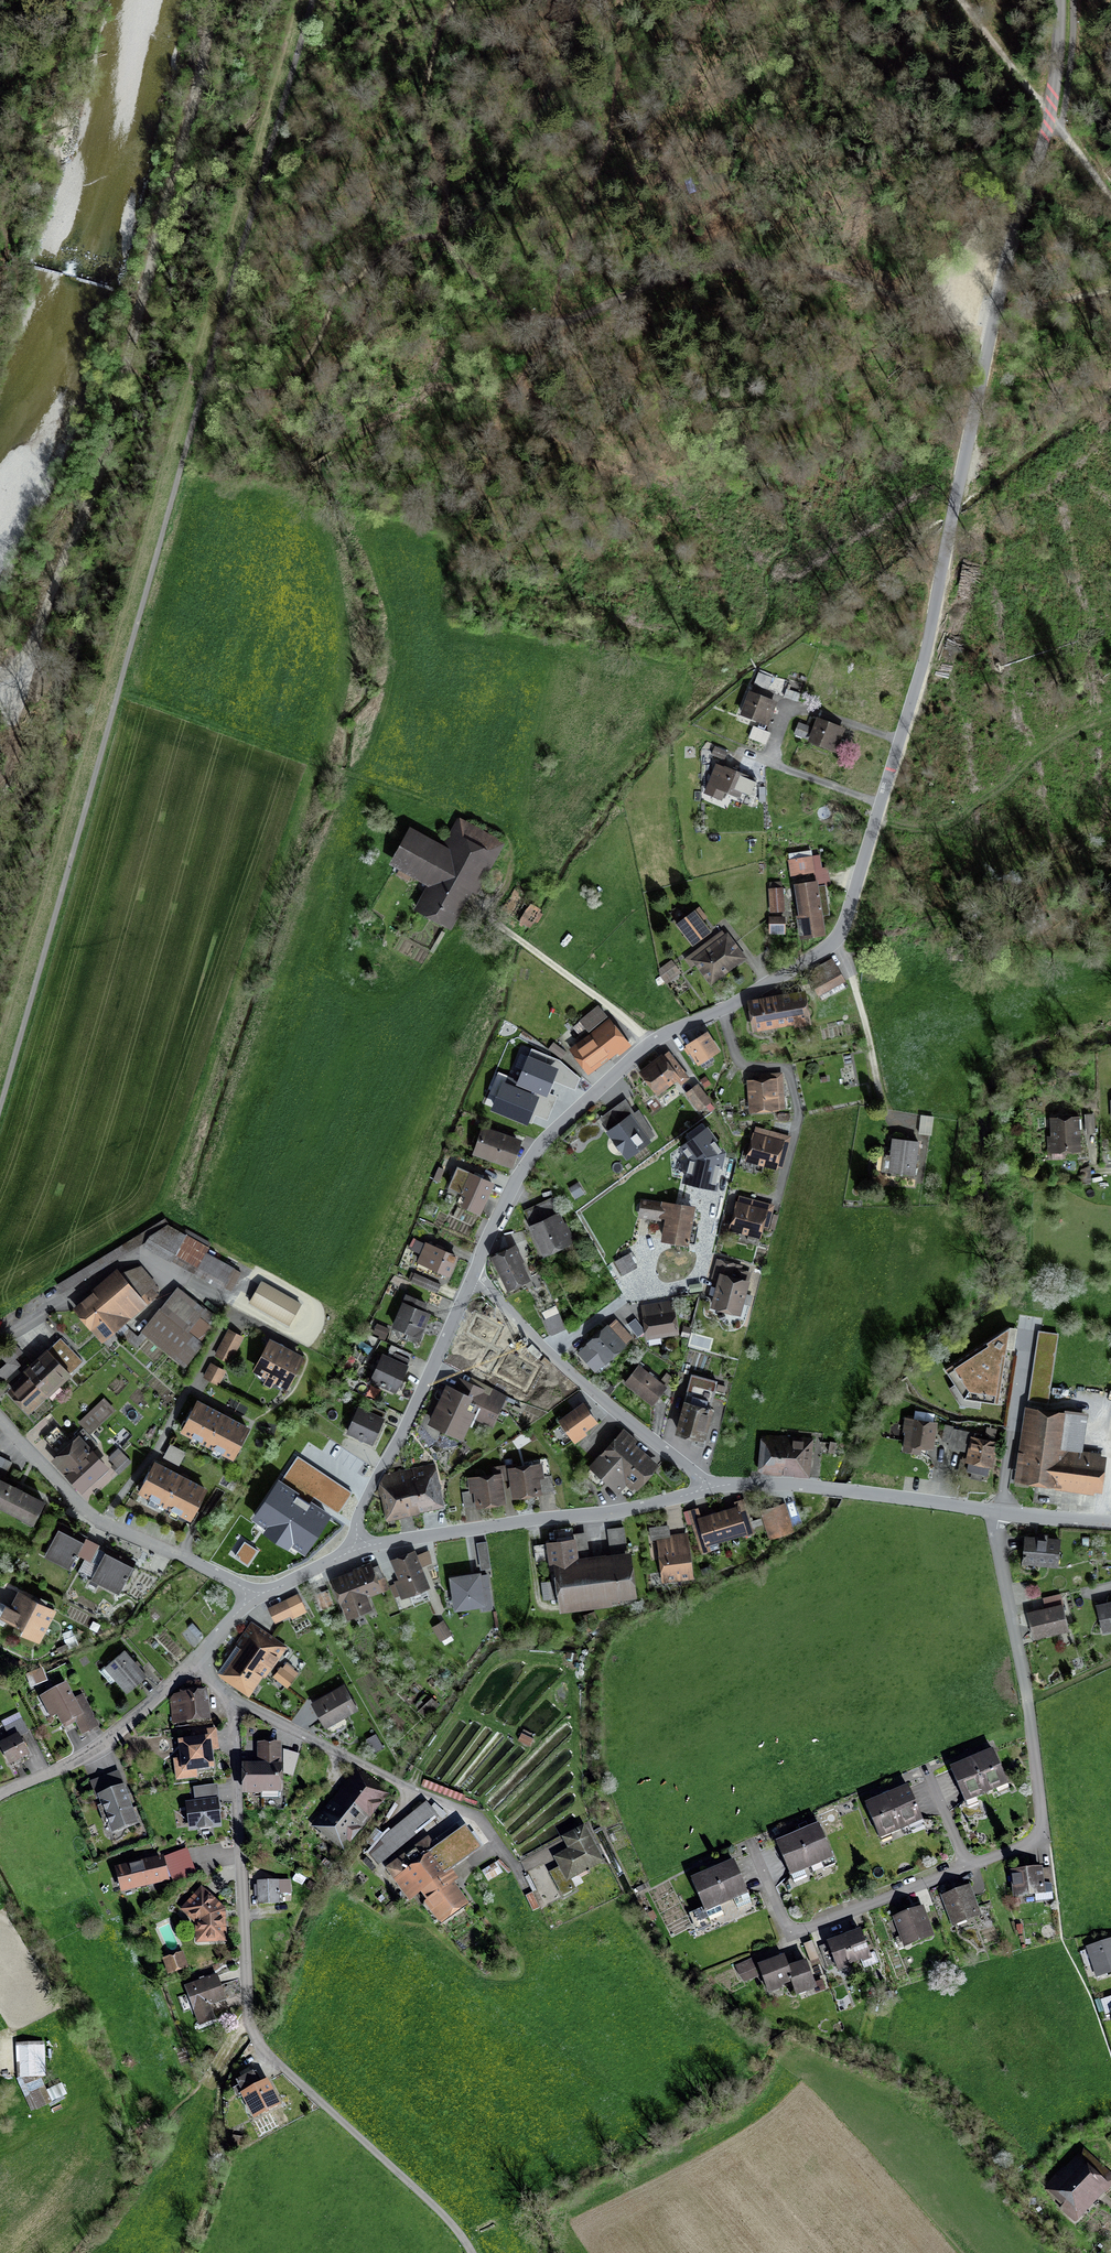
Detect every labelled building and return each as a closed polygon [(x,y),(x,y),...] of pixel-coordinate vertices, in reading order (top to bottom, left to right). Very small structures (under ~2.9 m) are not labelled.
[(780,704),(750,693),(742,717),(771,727),(780,704)] [(812,718),(804,715),(796,737),(809,742),(814,730),(809,728),(812,718)] [(849,731),(819,720),(811,745),(841,755),(849,731)] [(772,734),(755,729),(751,740),(768,746),(772,734)] [(724,760),(728,752),(715,747),(711,754),(724,760)] [(755,780),(719,765),(706,797),(725,805),(729,796),(746,803),(755,780)] [(444,848),(412,831),(394,869),(430,889),(416,913),(455,934),(508,846),(459,820),(444,848)] [(812,857),(791,860),(792,874),(814,871),(812,857)] [(532,896),(517,886),(505,903),(514,909),(507,919),(532,935),(546,914),(528,902),(532,896)] [(821,886),(796,889),(804,944),(828,941),(821,886)] [(784,892),(770,893),(771,917),(785,916),(784,892)] [(697,918),(680,929),(695,949),(711,937),(697,918)] [(787,920),(771,920),(772,939),(788,938),(787,920)] [(730,937),(694,963),(713,988),(749,962),(730,937)] [(422,953),(393,940),(382,963),(412,976),(422,953)] [(876,949),(860,948),(860,960),(876,961),(876,949)] [(834,961),(811,973),(824,997),(846,986),(834,961)] [(673,963),(658,974),(667,987),(682,976),(673,963)] [(781,996),(786,1024),(811,1019),(806,992),(781,996)] [(786,1024),(781,996),(749,1002),(754,1029),(786,1024)] [(596,1006),(576,1023),(584,1031),(604,1015),(596,1006)] [(607,1026),(575,1048),(590,1069),(622,1046),(607,1026)] [(711,1035),(688,1049),(701,1069),(723,1055),(711,1035)] [(565,1052),(553,1044),(549,1049),(561,1058),(565,1052)] [(671,1052),(642,1075),(661,1100),(690,1077),(671,1052)] [(529,1058),(517,1084),(546,1096),(557,1070),(529,1058)] [(783,1079),(748,1083),(752,1117),(787,1114),(783,1079)] [(503,1083),(492,1110),(527,1125),(538,1098),(503,1083)] [(701,1087),(687,1097),(700,1115),(714,1106),(701,1087)] [(1097,1117),(1086,1118),(1087,1136),(1098,1136),(1097,1117)] [(633,1118),(610,1134),(630,1163),(654,1147),(633,1118)] [(1081,1120),(1052,1121),(1053,1157),(1083,1155),(1081,1120)] [(725,1153),(707,1128),(682,1147),(692,1161),(685,1183),(716,1190),(725,1153)] [(525,1143),(485,1129),(475,1157),(515,1170),(525,1143)] [(793,1139),(756,1130),(747,1165),(784,1174),(793,1139)] [(914,1144),(894,1142),(891,1169),(911,1171),(914,1144)] [(484,1217),(498,1185),(460,1169),(451,1191),(469,1198),(464,1209),(484,1217)] [(773,1206),(740,1198),(732,1234),(765,1241),(773,1206)] [(698,1209),(640,1200),(638,1217),(668,1222),(665,1238),(692,1243),(698,1209)] [(555,1211),(530,1223),(544,1253),(569,1241),(555,1211)] [(209,1248),(167,1224),(148,1238),(146,1242),(143,1247),(222,1291),(224,1288),(231,1292),(242,1273),(207,1253),(209,1248)] [(461,1259),(428,1246),(420,1266),(454,1279),(461,1259)] [(518,1249),(495,1260),(511,1294),(534,1283),(518,1249)] [(631,1257),(617,1264),(624,1277),(638,1271),(631,1257)] [(756,1270),(718,1260),(712,1282),(719,1284),(712,1310),(744,1318),(756,1270)] [(120,1270),(73,1309),(104,1345),(159,1299),(159,1288),(143,1269),(124,1275),(120,1270)] [(443,1288),(414,1276),(410,1286),(439,1297),(443,1288)] [(303,1307),(264,1285),(251,1306),(291,1329),(303,1307)] [(218,1319),(180,1289),(142,1334),(188,1371),(218,1319)] [(429,1308),(409,1299),(396,1331),(424,1342),(434,1317),(426,1314),(429,1308)] [(676,1304),(642,1308),(647,1339),(680,1335),(676,1304)] [(552,1309),(543,1313),(552,1335),(566,1329),(559,1314),(555,1316),(552,1309)] [(502,1314),(456,1336),(467,1359),(513,1337),(502,1314)] [(616,1320),(590,1346),(609,1366),(636,1341),(616,1320)] [(392,1332),(377,1326),(373,1336),(388,1343),(392,1332)] [(997,1403),(1010,1328),(945,1368),(965,1397),(997,1403)] [(126,1330),(122,1335),(137,1347),(141,1341),(126,1330)] [(1049,1401),(1058,1333),(1039,1331),(1030,1399),(1049,1401)] [(246,1340),(229,1332),(216,1357),(233,1365),(246,1340)] [(62,1341),(10,1392),(33,1416),(85,1365),(62,1341)] [(308,1359),(272,1341),(256,1374),(292,1392),(308,1359)] [(0,1353),(0,1354),(8,1364),(0,1370),(0,1379),(2,1381),(20,1366),(15,1360),(22,1353),(13,1342),(0,1353)] [(409,1368),(382,1358),(372,1384),(399,1395),(409,1368)] [(477,1364),(470,1361),(463,1374),(508,1395),(517,1376),(480,1359),(477,1364)] [(228,1374),(212,1365),(204,1379),(220,1388),(228,1374)] [(670,1388),(641,1367),(626,1387),(655,1409),(670,1388)] [(720,1383),(693,1376),(679,1435),(710,1443),(717,1411),(713,1410),(720,1383)] [(457,1390),(448,1386),(430,1427),(467,1443),(473,1429),(491,1436),(507,1401),(461,1381),(457,1390)] [(253,1429),(199,1403),(184,1434),(237,1461),(253,1429)] [(518,1416),(521,1409),(509,1403),(506,1410),(518,1416)] [(105,1404),(82,1425),(92,1436),(115,1414),(105,1404)] [(586,1404),(561,1422),(576,1443),(602,1425),(586,1404)] [(387,1420),(360,1408),(349,1435),(375,1446),(387,1420)] [(1082,1419),(1029,1413),(1021,1475),(1093,1484),(1097,1453),(1078,1451),(1082,1419)] [(940,1424),(910,1419),(905,1452),(923,1455),(924,1449),(936,1451),(940,1424)] [(623,1433),(591,1469),(620,1495),(627,1487),(636,1495),(661,1466),(623,1433)] [(79,1435),(52,1459),(84,1494),(111,1470),(79,1435)] [(816,1441),(762,1436),(759,1476),(812,1480),(816,1441)] [(1000,1443),(973,1438),(968,1465),(995,1470),(1000,1443)] [(187,1455),(171,1446),(164,1460),(180,1469),(187,1455)] [(119,1450),(111,1458),(116,1464),(113,1467),(119,1473),(131,1462),(119,1450)] [(0,1456),(0,1473),(5,1475),(12,1461),(0,1456)] [(351,1493),(298,1459),(285,1478),(338,1513),(351,1493)] [(210,1491),(157,1464),(141,1495),(194,1522),(210,1491)] [(435,1464),(404,1471),(413,1510),(444,1505),(435,1464)] [(546,1495),(541,1465),(510,1470),(515,1500),(546,1495)] [(387,1518),(413,1510),(404,1471),(385,1476),(379,1486),(387,1518)] [(504,1473),(468,1479),(474,1511),(509,1505),(504,1473)] [(51,1502),(0,1477),(0,1506),(39,1525),(51,1502)] [(305,1554),(330,1516),(278,1483),(253,1521),(267,1530),(264,1534),(288,1550),(291,1545),(305,1554)] [(718,1513),(726,1536),(750,1527),(743,1505),(718,1513)] [(790,1534),(782,1507),(758,1515),(766,1541),(790,1534)] [(726,1536),(718,1513),(689,1523),(700,1554),(718,1548),(715,1539),(726,1536)] [(666,1538),(665,1529),(647,1531),(649,1542),(655,1542),(657,1558),(661,1557),(665,1585),(691,1582),(684,1535),(666,1538)] [(46,1559),(69,1571),(77,1555),(83,1542),(60,1531),(46,1559)] [(627,1560),(575,1566),(571,1532),(553,1534),(554,1545),(547,1546),(551,1582),(557,1581),(560,1605),(631,1596),(627,1560)] [(83,1542),(77,1555),(92,1562),(99,1546),(85,1539),(83,1542)] [(1065,1542),(1028,1539),(1026,1567),(1063,1571),(1065,1542)] [(257,1551),(245,1543),(235,1557),(247,1565),(257,1551)] [(487,1543),(478,1544),(480,1569),(490,1568),(487,1543)] [(132,1564),(109,1552),(97,1574),(120,1586),(132,1564)] [(426,1590),(412,1555),(393,1563),(403,1584),(397,1586),(402,1599),(426,1590)] [(381,1568),(377,1570),(372,1571),(370,1567),(354,1573),(356,1578),(335,1586),(349,1621),(366,1613),(361,1598),(380,1591),(381,1595),(389,1592),(381,1568)] [(485,1575),(452,1581),(457,1608),(482,1603),(483,1610),(492,1608),(485,1575)] [(57,1609),(20,1590),(5,1619),(42,1638),(57,1609)] [(327,1590),(314,1595),(320,1610),(333,1605),(327,1590)] [(297,1596),(269,1609),(276,1622),(291,1615),(292,1618),(305,1612),(297,1596)] [(1046,1610),(1029,1614),(1035,1642),(1070,1634),(1062,1597),(1044,1601),(1046,1610)] [(1098,1606),(1105,1634),(1110,1633),(1110,1603),(1098,1606)] [(594,1611),(582,1616),(586,1628),(599,1624),(594,1611)] [(440,1624),(433,1629),(442,1643),(449,1638),(440,1624)] [(286,1649),(257,1631),(225,1677),(252,1695),(286,1649)] [(126,1653),(107,1669),(131,1698),(151,1681),(126,1653)] [(285,1666),(276,1677),(286,1684),(295,1673),(285,1666)] [(77,1701),(68,1685),(42,1698),(54,1722),(60,1719),(64,1730),(76,1724),(84,1738),(101,1729),(85,1697),(77,1701)] [(356,1711),(344,1689),(314,1706),(327,1728),(356,1711)] [(209,1694),(172,1699),(175,1726),(212,1721),(209,1694)] [(440,1713),(431,1701),(419,1713),(428,1723),(440,1713)] [(20,1716),(4,1724),(12,1739),(28,1731),(20,1716)] [(376,1736),(369,1740),(375,1751),(382,1747),(376,1736)] [(20,1737),(2,1747),(13,1768),(32,1759),(20,1737)] [(210,1741),(181,1744),(184,1773),(214,1769),(210,1741)] [(260,1770),(246,1769),(247,1792),(262,1792),(263,1801),(280,1801),(281,1746),(260,1746),(260,1770)] [(1008,1782),(993,1752),(950,1769),(962,1800),(1008,1782)] [(339,1807),(332,1803),(317,1822),(342,1844),(385,1791),(365,1775),(339,1807)] [(116,1792),(111,1778),(91,1785),(97,1801),(103,1798),(115,1832),(136,1825),(129,1806),(126,1797),(124,1790),(116,1792)] [(919,1819),(905,1787),(864,1805),(878,1837),(919,1819)] [(217,1803),(189,1806),(191,1829),(220,1826),(217,1803)] [(440,1821),(428,1806),(371,1854),(383,1868),(440,1821)] [(835,1865),(816,1825),(775,1843),(792,1885),(835,1865)] [(585,1843),(583,1829),(564,1839),(570,1850),(555,1857),(567,1879),(597,1864),(585,1843)] [(429,1856),(444,1877),(478,1852),(462,1831),(429,1856)] [(444,1877),(429,1856),(422,1848),(391,1871),(413,1900),(422,1893),(444,1877)] [(194,1875),(185,1852),(165,1860),(174,1882),(194,1875)] [(168,1879),(163,1860),(120,1870),(125,1890),(168,1879)] [(754,1909),(732,1862),(690,1880),(701,1909),(689,1914),(697,1934),(754,1909)] [(1048,1898),(1046,1870),(1013,1874),(1016,1900),(1048,1898)] [(444,1877),(422,1893),(442,1920),(464,1903),(444,1877)] [(290,1881),(259,1882),(260,1905),(280,1905),(281,1894),(291,1893),(290,1881)] [(974,1913),(964,1889),(943,1897),(952,1921),(974,1913)] [(224,1909),(202,1891),(186,1909),(200,1923),(200,1939),(225,1938),(224,1909)] [(928,1933),(918,1908),(893,1918),(901,1936),(904,1934),(907,1942),(928,1933)] [(1034,1921),(1024,1923),(1026,1939),(1036,1937),(1034,1921)] [(865,1927),(842,1936),(852,1961),(859,1959),(862,1966),(875,1961),(869,1948),(874,1946),(865,1927)] [(841,1937),(817,1946),(824,1965),(833,1962),(835,1967),(850,1962),(841,1937)] [(1088,1949),(1097,1976),(1110,1971),(1110,1941),(1088,1949)] [(781,1956),(758,1966),(766,1989),(790,1980),(781,1956)] [(179,1958),(166,1962),(170,1973),(183,1968),(179,1958)] [(750,1959),(734,1965),(737,1975),(754,1969),(750,1959)] [(813,1983),(805,1961),(787,1967),(795,1990),(813,1983)] [(227,1999),(217,1975),(186,1987),(200,2023),(217,2016),(212,2004),(227,1999)] [(46,2045),(18,2046),(20,2079),(48,2078),(46,2045)] [(256,2074),(238,2084),(259,2122),(284,2108),(270,2083),(263,2087),(256,2074)] [(243,2138),(233,2136),(231,2144),(241,2146),(243,2138)] [(1045,2189),(1079,2221),(1110,2188),(1110,2187),(1078,2155),(1045,2189)]
